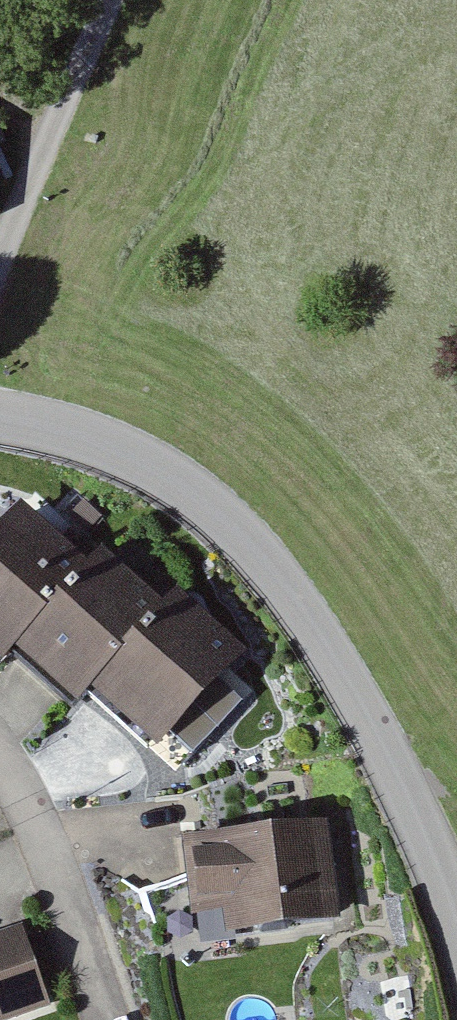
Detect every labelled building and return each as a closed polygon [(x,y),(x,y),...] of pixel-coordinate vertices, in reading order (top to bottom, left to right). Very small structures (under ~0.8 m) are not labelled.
[(69,561),(0,503),(0,642),(69,561)] [(69,561),(0,642),(0,663),(56,711),(73,689),(144,607),(78,551),(69,561)] [(158,591),(144,607),(73,689),(138,745),(223,646),(158,591)] [(323,824),(174,836),(180,914),(210,912),(212,934),(331,924),(323,824)] [(54,1013),(27,926),(0,935),(0,1019),(32,1019),(54,1013)]
